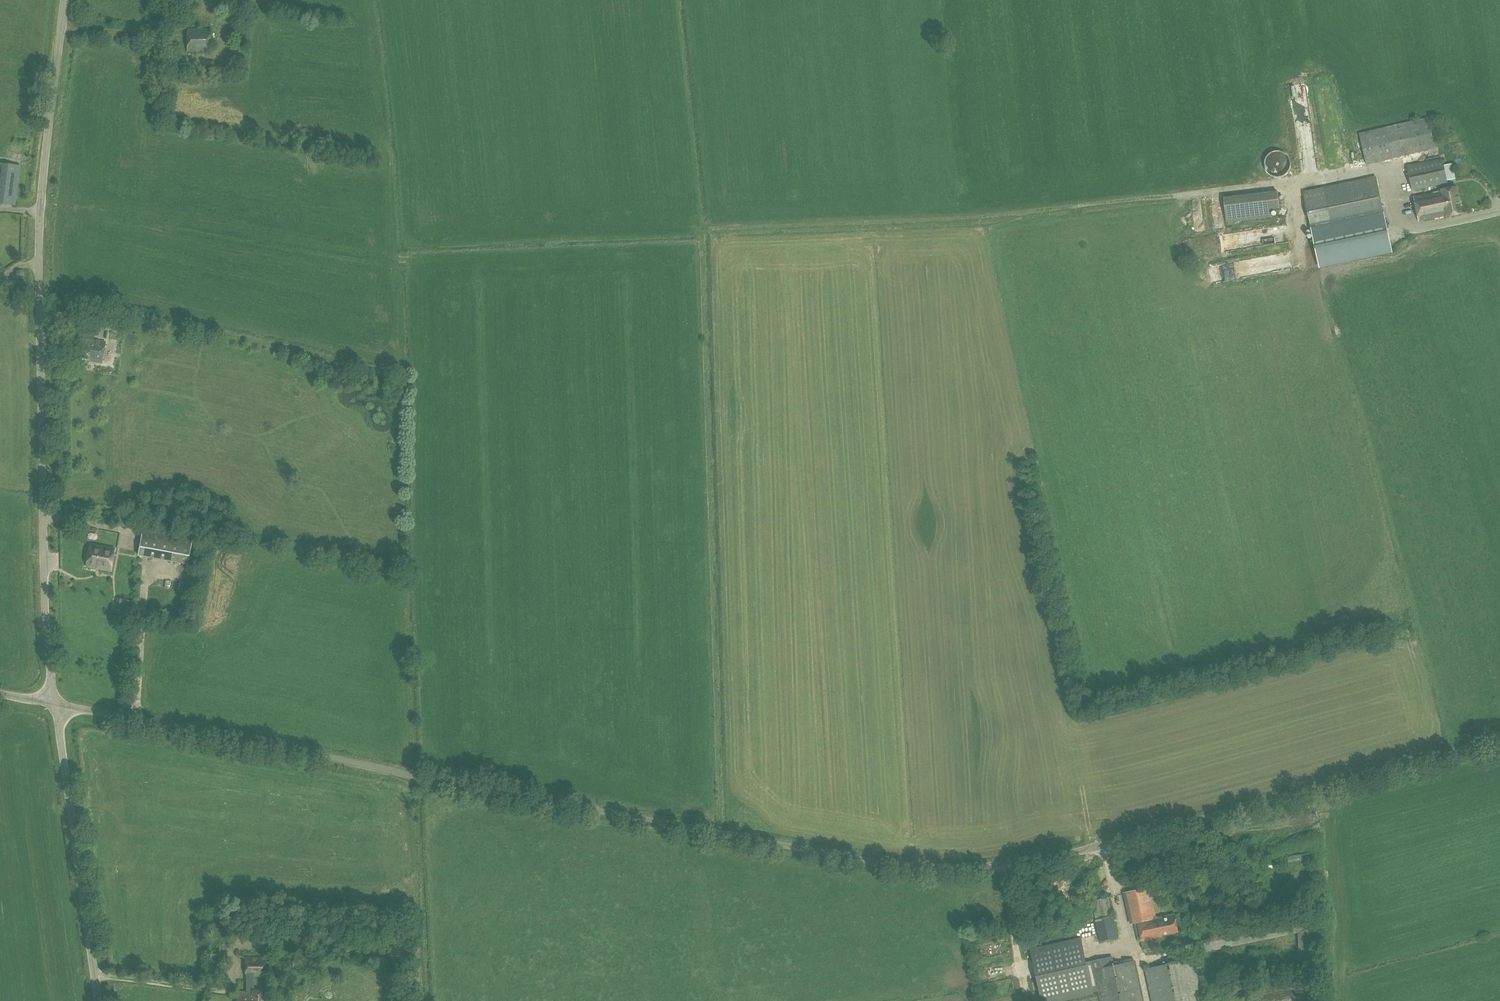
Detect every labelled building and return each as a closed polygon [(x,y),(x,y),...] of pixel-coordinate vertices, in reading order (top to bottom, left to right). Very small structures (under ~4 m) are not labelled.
[(188,51),(211,51),(211,29),(188,29),(188,51)] [(1360,133),(1367,164),(1435,148),(1429,118),(1360,133)] [(1265,161),(1265,163),(1265,164),(1265,165),(1265,166),(1265,167),(1266,168),(1266,169),(1267,170),(1267,171),(1268,172),(1269,173),(1270,174),(1271,174),(1273,175),(1274,176),(1275,176),(1276,176),(1277,176),(1278,176),(1279,176),(1280,176),(1282,176),(1283,175),(1284,175),(1285,174),(1286,174),(1286,173),(1287,172),(1288,171),(1289,170),(1289,169),(1290,168),(1290,167),(1290,166),(1291,165),(1291,164),(1291,163),(1291,162),(1290,161),(1290,159),(1290,158),(1289,157),(1289,156),(1288,155),(1287,155),(1287,154),(1286,153),(1285,152),(1284,152),(1283,151),(1282,151),(1281,151),(1278,150),(1277,150),(1275,151),(1274,151),(1273,151),(1272,152),(1271,152),(1269,154),(1268,155),(1267,156),(1266,157),(1266,158),(1265,159),(1265,160),(1265,161)] [(1407,166),(1413,191),(1441,185),(1441,184),(1447,182),(1442,157),(1432,159),(1432,161),(1407,166)] [(16,205),(21,165),(0,162),(0,203),(16,205)] [(1452,163),(1444,165),(1446,174),(1454,172),(1452,163)] [(1319,266),(1392,251),(1376,177),(1304,192),(1319,266)] [(1414,197),(1419,221),(1447,215),(1447,217),(1462,213),(1456,187),(1442,190),(1442,191),(1414,197)] [(1223,198),(1226,222),(1272,217),(1271,209),(1280,208),(1278,192),(1223,198)] [(1225,227),(1222,201),(1215,202),(1218,227),(1225,227)] [(7,205),(6,214),(18,216),(19,206),(7,205)] [(1213,280),(1293,270),(1290,252),(1237,259),(1238,270),(1233,270),(1232,261),(1211,264),(1213,280)] [(92,328),(108,330),(110,320),(93,317),(92,328)] [(80,359),(103,363),(106,342),(84,338),(80,359)] [(138,555),(188,564),(193,539),(143,530),(138,555)] [(86,566),(111,571),(115,549),(91,544),(86,566)] [(1308,850),(1291,856),(1292,860),(1309,854),(1308,850)] [(1269,878),(1280,875),(1277,868),(1267,871),(1269,878)] [(1138,922),(1142,941),(1163,937),(1163,935),(1179,932),(1175,915),(1163,918),(1163,916),(1154,918),(1148,889),(1126,893),(1133,923),(1138,922)] [(1093,900),(1102,940),(1118,937),(1109,897),(1093,900)] [(1101,1000),(1142,1000),(1134,961),(1112,966),(1110,957),(1087,962),(1082,937),(1031,948),(1042,1000),(1061,1000),(1094,994),(1094,991),(1099,990),(1101,1000)] [(1144,951),(1147,953),(1160,950),(1161,947),(1159,939),(1142,942),(1144,951)] [(390,958),(405,958),(405,947),(390,946),(390,958)] [(255,987),(255,974),(265,974),(265,956),(245,956),(245,973),(246,973),(246,991),(247,991),(251,991),(251,987),(255,987)] [(1153,1000),(1210,1000),(1200,956),(1145,969),(1153,1000)] [(247,991),(246,991),(237,991),(237,1000),(265,1000),(265,989),(252,990),(252,991),(251,991),(247,991)]
